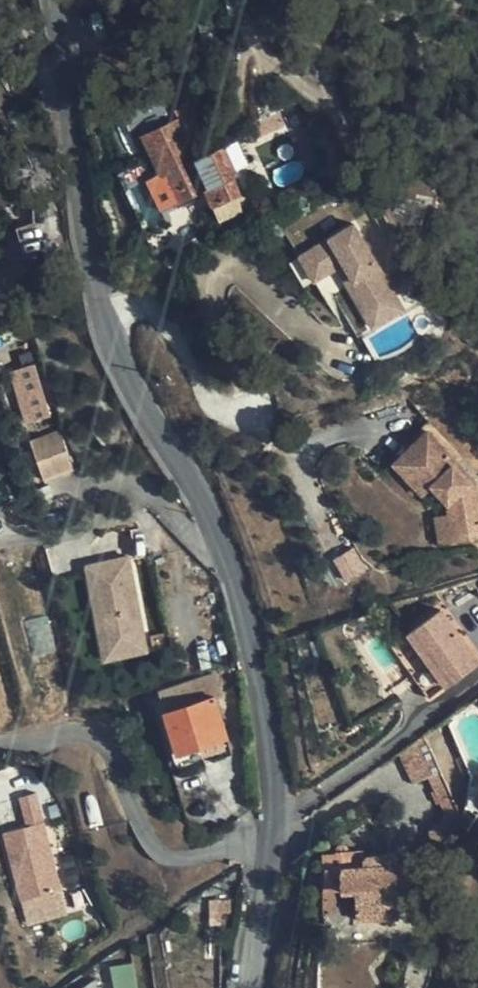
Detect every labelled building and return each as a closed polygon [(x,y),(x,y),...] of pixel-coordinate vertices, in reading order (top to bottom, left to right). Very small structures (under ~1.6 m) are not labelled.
[(213,205),(232,195),(223,174),(227,172),(216,147),(213,149),(211,145),(200,150),(202,154),(197,156),(179,118),(144,133),(176,202),(205,188),(213,205)] [(346,223),(293,256),(307,279),(330,265),(358,310),(388,292),(346,223)] [(307,279),(293,256),(282,261),(297,286),(307,279)] [(396,306),(388,292),(358,310),(366,325),(396,306)] [(29,420),(54,412),(37,359),(11,368),(29,420)] [(449,499),(451,510),(456,537),(477,534),(477,479),(429,429),(396,461),(426,492),(435,484),(449,499)] [(75,463),(64,433),(35,443),(46,474),(75,463)] [(451,510),(437,512),(442,539),(456,537),(451,510)] [(133,556),(90,563),(105,641),(147,633),(133,556)] [(409,627),(448,681),(477,659),(477,657),(440,605),(409,627)] [(448,681),(409,627),(391,641),(429,694),(448,681)] [(147,633),(105,641),(107,656),(150,649),(147,633)] [(164,710),(214,694),(220,693),(214,672),(158,688),(164,710)] [(221,714),(214,694),(164,710),(176,752),(222,739),(214,715),(221,714)] [(17,797),(26,826),(41,822),(33,793),(17,797)] [(41,822),(59,889),(20,900),(2,832),(0,833),(0,849),(16,909),(68,895),(48,820),(41,822)] [(59,889),(41,822),(26,826),(2,832),(20,900),(59,889)] [(414,889),(413,870),(404,862),(397,863),(396,852),(371,852),(363,857),(362,865),(341,866),(343,895),(355,894),(356,912),(397,908),(396,891),(414,889)]
